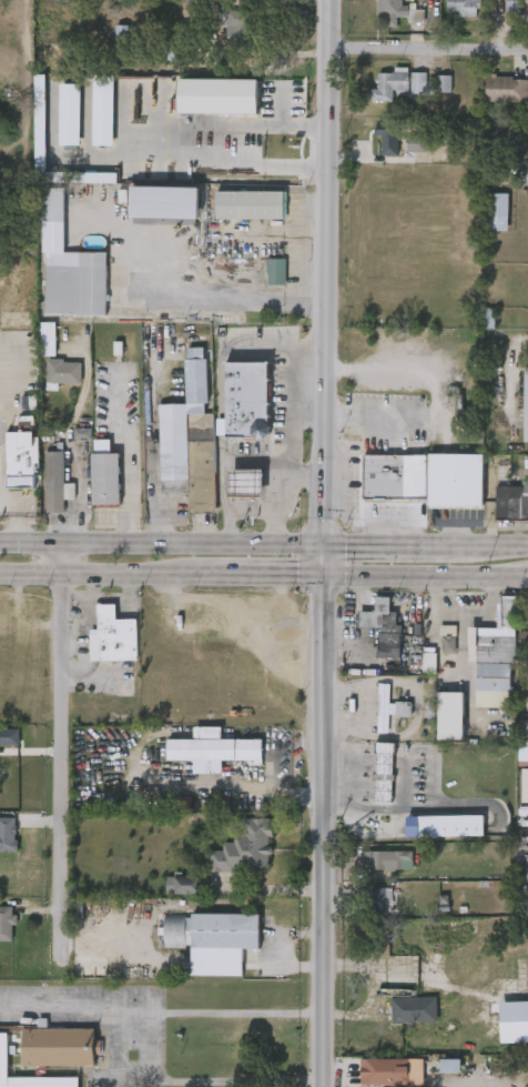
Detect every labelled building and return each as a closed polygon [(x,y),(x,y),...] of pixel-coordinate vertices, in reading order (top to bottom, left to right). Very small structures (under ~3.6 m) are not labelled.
[(379,24),(380,0),(402,0),(402,7),(424,7),(423,23),(403,23),(403,24),(379,24)] [(446,18),(446,0),(479,0),(479,18),(446,18)] [(504,16),(504,1),(518,1),(518,16),(504,16)] [(227,11),(256,11),(256,46),(227,46),(227,11)] [(128,26),(128,53),(114,53),(114,26),(128,26)] [(450,94),(393,93),(393,102),(370,101),(370,89),(376,89),(376,72),(427,73),(427,76),(450,76),(450,94)] [(45,76),(35,76),(37,184),(118,183),(117,173),(47,174),(45,76)] [(93,146),(114,147),(115,77),(94,76),(93,146)] [(487,102),(487,78),(527,78),(527,102),(487,102)] [(259,81),(179,79),(179,113),(258,115),(259,81)] [(80,85),(60,85),(60,146),(80,146),(80,85)] [(378,157),(378,120),(399,120),(399,157),(378,157)] [(407,152),(407,134),(430,134),(430,152),(407,152)] [(199,188),(132,187),(131,218),(199,219),(199,188)] [(106,315),(43,314),(44,255),(42,255),(43,190),(63,190),(63,252),(106,253),(106,315)] [(215,192),(285,192),(285,220),(215,220),(215,192)] [(484,232),(484,193),(507,193),(507,232),(484,232)] [(284,261),(284,286),(267,286),(267,261),(284,261)] [(56,323),(41,323),(42,357),(56,357),(56,323)] [(212,412),(215,511),(186,512),(186,490),(160,491),(158,404),(185,403),(184,348),(204,346),(206,412),(212,412)] [(44,382),(44,359),(79,359),(79,382),(44,382)] [(224,361),(268,361),(268,437),(224,437),(224,361)] [(92,429),(74,429),(74,439),(92,439),(92,429)] [(39,474),(33,474),(33,487),(7,489),(6,472),(4,432),(32,431),(32,436),(38,436),(39,474)] [(42,509),(42,451),(62,451),(62,509),(42,509)] [(91,504),(91,452),(120,452),(120,504),(91,504)] [(402,455),(362,455),(361,501),(402,501),(402,455)] [(426,456),(402,455),(402,501),(426,501),(426,456)] [(426,456),(426,501),(426,509),(481,509),(481,456),(426,456)] [(230,469),(264,469),(264,494),(230,494),(230,469)] [(496,520),(527,521),(527,482),(522,482),(522,487),(496,486),(496,520)] [(374,611),(374,595),(392,596),(390,615),(384,614),(383,627),(358,627),(358,611),(374,611)] [(515,595),(515,626),(502,626),(502,595),(515,595)] [(90,628),(99,628),(99,604),(115,604),(115,618),(136,618),(136,661),(90,661),(90,628)] [(441,653),(456,654),(457,626),(442,626),(441,653)] [(511,707),(475,706),(476,627),(514,628),(511,707)] [(518,628),(527,628),(527,646),(518,646),(518,628)] [(378,631),(400,631),(400,658),(378,658),(378,631)] [(436,654),(423,654),(423,675),(436,675),(436,654)] [(377,733),(378,683),(388,683),(388,702),(410,702),(410,716),(388,716),(388,733),(377,733)] [(438,738),(438,692),(464,692),(464,738),(438,738)] [(519,721),(518,762),(527,762),(527,721),(519,721)] [(19,745),(0,745),(0,728),(19,728),(19,745)] [(169,761),(169,738),(262,738),(262,761),(169,761)] [(393,812),(375,812),(376,743),(393,743),(393,812)] [(17,851),(0,851),(0,816),(17,816),(17,851)] [(484,816),(406,817),(407,838),(484,837),(484,816)] [(272,818),(271,870),(209,870),(210,849),(235,851),(235,818),(272,818)] [(412,869),(362,869),(362,862),(368,862),(368,851),(412,851),(412,869)] [(199,894),(198,875),(166,876),(167,895),(199,894)] [(389,915),(390,889),(371,888),(370,915),(389,915)] [(12,940),(0,940),(0,906),(12,906),(12,940)] [(192,974),(192,946),(164,945),(164,913),(261,914),(261,948),(243,947),(243,975),(192,974)] [(427,1024),(392,1024),(392,996),(427,996),(427,1024)] [(501,1044),(527,1043),(527,1002),(500,1003),(501,1044)] [(95,1040),(101,1040),(101,1054),(94,1054),(94,1066),(24,1066),(26,1028),(95,1028),(95,1040)] [(79,1077),(79,1086),(0,1086),(0,1033),(9,1033),(9,1077),(79,1077)] [(388,1085),(388,1086),(360,1086),(361,1057),(409,1058),(409,1085),(388,1085)] [(462,1060),(441,1060),(441,1073),(461,1074),(462,1060)]
